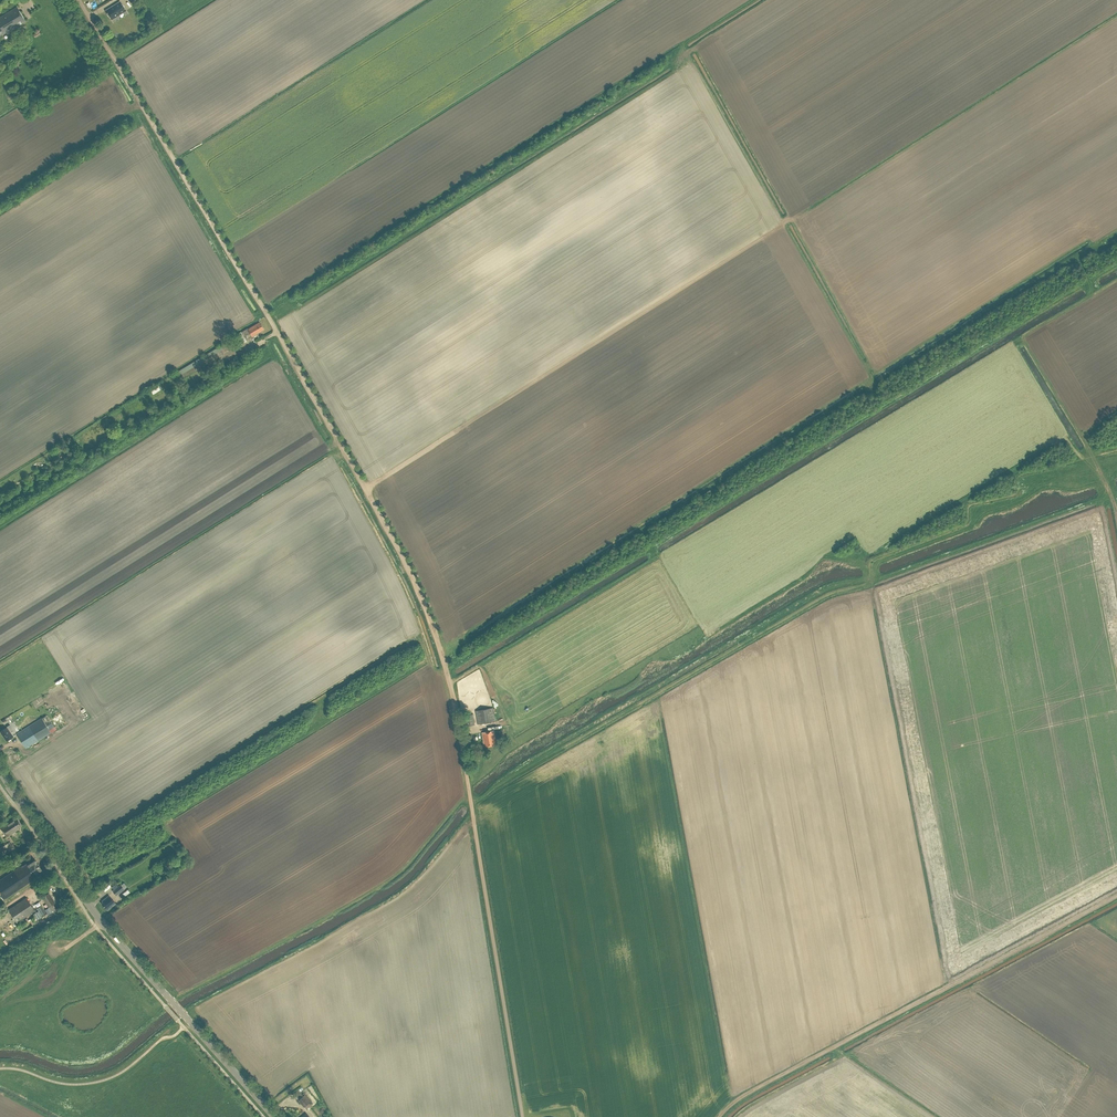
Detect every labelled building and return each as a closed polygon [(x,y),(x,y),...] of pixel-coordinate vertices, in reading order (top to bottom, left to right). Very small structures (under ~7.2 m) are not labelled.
[(120,1),(113,6),(113,7),(111,8),(111,7),(106,10),(108,13),(108,14),(109,16),(110,16),(112,19),(111,18),(125,10),(126,11),(126,10),(120,1)] [(26,21),(17,7),(0,17),(0,35),(5,32),(6,33),(26,21)] [(17,36),(21,33),(21,32),(25,30),(22,26),(10,33),(13,37),(16,35),(17,36)] [(264,329),(259,322),(248,329),(247,328),(241,332),(244,337),(250,333),(252,337),(264,329)] [(148,388),(151,393),(161,387),(158,383),(148,388)] [(478,724),(496,721),(493,708),(476,711),(478,724)] [(26,748),(60,727),(51,713),(17,733),(26,748)] [(467,726),(475,725),(473,714),(465,715),(467,726)] [(7,741),(13,736),(7,727),(0,731),(7,741)] [(485,747),(497,744),(494,730),(482,732),(485,747)] [(22,825),(17,817),(10,821),(9,821),(0,827),(7,837),(15,832),(15,831),(19,828),(18,827),(22,825)] [(8,851),(4,845),(0,848),(0,857),(8,851)] [(35,860),(28,864),(27,863),(22,866),(21,865),(0,879),(0,894),(4,899),(38,876),(36,873),(42,870),(35,860)] [(125,889),(124,888),(121,885),(121,884),(118,886),(116,884),(112,887),(114,890),(112,891),(116,895),(125,889)] [(55,902),(49,892),(40,898),(43,901),(44,900),(49,906),(55,902)] [(107,910),(116,903),(109,895),(102,901),(103,902),(102,903),(107,910)] [(17,922),(35,910),(26,897),(8,910),(17,922)] [(301,1092),(299,1090),(293,1094),(298,1100),(306,1109),(312,1104),(313,1103),(305,1094),(302,1091),(301,1092)]
